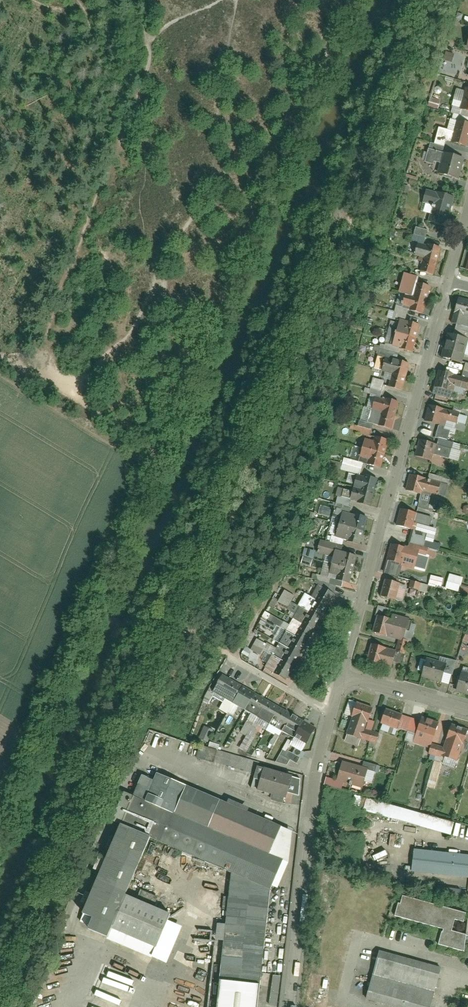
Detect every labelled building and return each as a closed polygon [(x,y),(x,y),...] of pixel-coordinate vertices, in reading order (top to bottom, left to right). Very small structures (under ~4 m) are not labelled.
[(450,62),(453,56),(446,53),(443,59),(450,62)] [(438,108),(439,100),(429,98),(428,106),(438,108)] [(458,116),(452,137),(467,142),(467,120),(458,116)] [(457,178),(463,158),(447,153),(441,174),(457,178)] [(445,226),(454,195),(437,190),(428,221),(445,226)] [(414,227),(412,242),(422,243),(423,236),(426,237),(427,229),(414,227)] [(441,247),(424,241),(416,266),(433,271),(441,247)] [(431,286),(414,281),(406,306),(424,311),(431,286)] [(459,296),(451,321),(467,325),(467,298),(459,296)] [(420,322),(400,317),(394,343),(413,348),(420,322)] [(454,331),(447,355),(462,359),(467,339),(467,335),(454,331)] [(411,363),(392,357),(384,384),(403,389),(411,363)] [(459,370),(442,365),(437,382),(454,387),(459,370)] [(369,393),(381,395),(383,380),(372,378),(369,393)] [(391,427),(397,402),(376,397),(370,422),(391,427)] [(449,406),(433,401),(427,420),(444,425),(449,406)] [(381,464),(388,439),(367,434),(360,459),(381,464)] [(446,449),(421,441),(417,455),(442,463),(446,449)] [(378,475),(360,470),(352,496),(371,502),(378,475)] [(441,485),(411,476),(407,488),(437,498),(441,485)] [(419,509),(403,505),(399,525),(411,528),(408,542),(396,539),(391,559),(406,562),(410,545),(422,548),(427,528),(415,525),(419,509)] [(367,517),(344,509),(335,537),(358,545),(367,517)] [(310,566),(315,551),(305,548),(300,563),(310,566)] [(357,554),(338,549),(331,576),(349,581),(357,554)] [(447,574),(445,589),(459,591),(461,576),(447,574)] [(402,580),(386,576),(382,595),(397,599),(402,580)] [(429,576),(428,585),(442,586),(443,577),(429,576)] [(413,581),(411,589),(425,593),(427,585),(413,581)] [(336,592),(318,582),(269,670),(287,679),(336,592)] [(458,591),(467,594),(467,587),(460,585),(458,591)] [(277,602),(288,607),(294,595),(283,590),(277,602)] [(414,620),(377,611),(372,633),(409,641),(414,620)] [(398,669),(403,649),(370,641),(368,649),(365,661),(398,669)] [(447,661),(421,654),(416,671),(422,673),(442,679),(447,661)] [(456,670),(452,687),(467,692),(467,673),(456,670)] [(314,728),(223,675),(214,692),(306,745),(312,734),(311,733),(314,728)] [(375,708),(360,703),(349,733),(364,738),(375,708)] [(405,713),(384,706),(379,722),(400,728),(405,713)] [(440,720),(421,715),(417,730),(436,735),(440,720)] [(467,743),(467,726),(451,721),(444,748),(428,743),(425,755),(456,763),(462,741),(467,743)] [(198,739),(208,743),(213,729),(203,726),(198,739)] [(213,740),(218,743),(222,734),(217,732),(213,740)] [(239,746),(245,736),(240,734),(235,743),(239,746)] [(301,799),(303,779),(193,747),(190,758),(258,777),(254,790),(276,796),(274,803),(287,807),(291,795),(301,799)] [(298,766),(302,760),(285,752),(279,764),(288,769),(291,763),(298,766)] [(364,787),(370,764),(340,757),(334,780),(364,787)] [(254,985),(258,985),(269,890),(281,859),(269,854),(277,828),(158,778),(154,786),(140,781),(78,926),(166,962),(186,922),(125,894),(147,843),(190,863),(193,857),(205,862),(195,880),(207,886),(200,905),(224,917),(214,1006),(252,1006),(254,985)] [(449,837),(452,826),(354,799),(351,810),(449,837)] [(458,836),(461,824),(454,823),(451,835),(458,836)] [(411,851),(410,873),(467,875),(467,853),(411,851)] [(466,915),(403,897),(397,918),(443,931),(440,943),(463,949),(466,937),(452,933),(456,921),(464,923),(466,915)] [(377,951),(366,994),(414,1006),(431,1006),(442,967),(377,951)]
